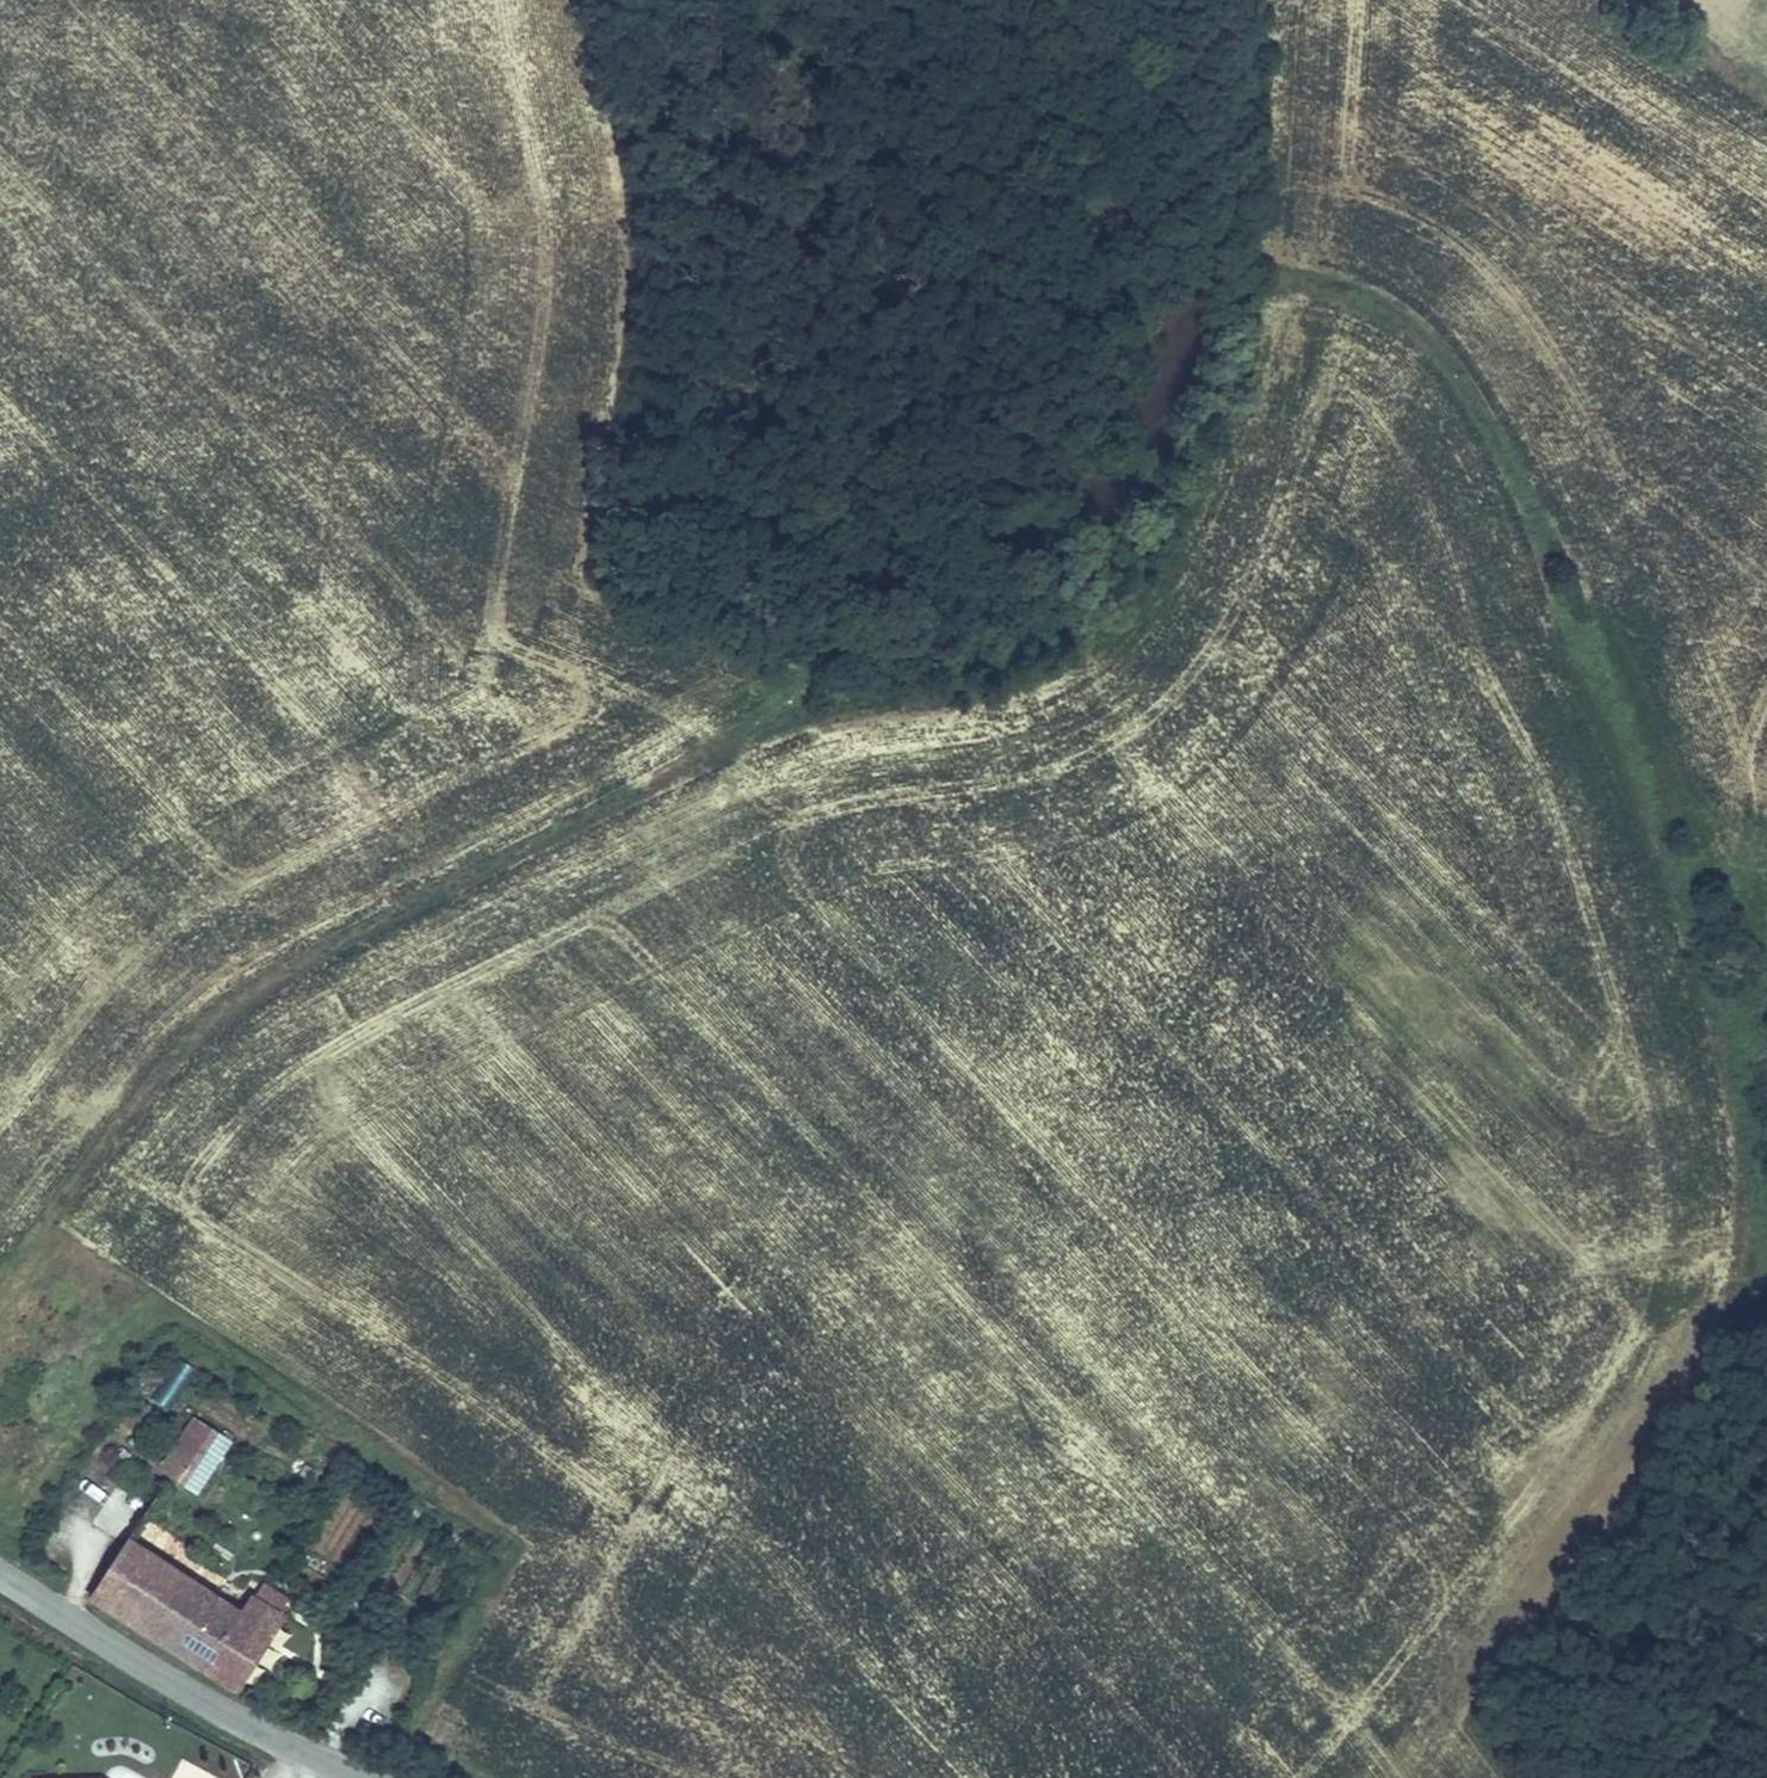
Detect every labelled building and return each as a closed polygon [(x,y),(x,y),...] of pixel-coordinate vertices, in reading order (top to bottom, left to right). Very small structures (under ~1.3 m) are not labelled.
[(194,1433),(177,1457),(201,1472),(218,1450),(194,1433)] [(129,1535),(152,1497),(129,1483),(103,1525),(126,1540),(129,1535)] [(237,1693),(295,1601),(249,1573),(242,1586),(245,1595),(238,1606),(129,1535),(126,1540),(89,1598),(237,1693)]
